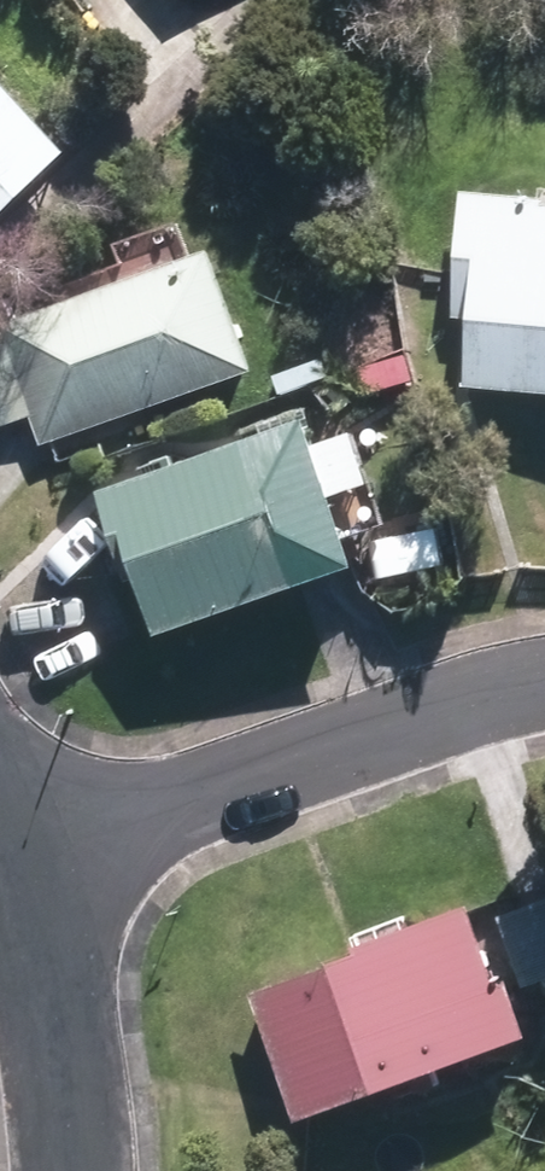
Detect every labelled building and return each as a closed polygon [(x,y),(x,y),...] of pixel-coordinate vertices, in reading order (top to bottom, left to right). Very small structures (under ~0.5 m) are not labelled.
[(1,233),(104,137),(0,26),(0,231),(1,233)] [(474,201),(466,313),(488,314),(484,378),(544,382),(544,206),(474,201)] [(5,320),(13,342),(0,346),(0,395),(9,419),(37,410),(48,444),(265,368),(222,245),(5,320)] [(333,356),(284,376),(291,393),(339,373),(333,356)] [(417,356),(367,372),(374,394),(424,378),(417,356)] [(331,417),(111,486),(156,628),(375,559),(354,491),(395,478),(380,430),(339,443),(331,417)] [(507,918),(544,1014),(544,903),(507,918)] [(492,905),(265,993),(313,1118),(540,1029),(492,905)]
